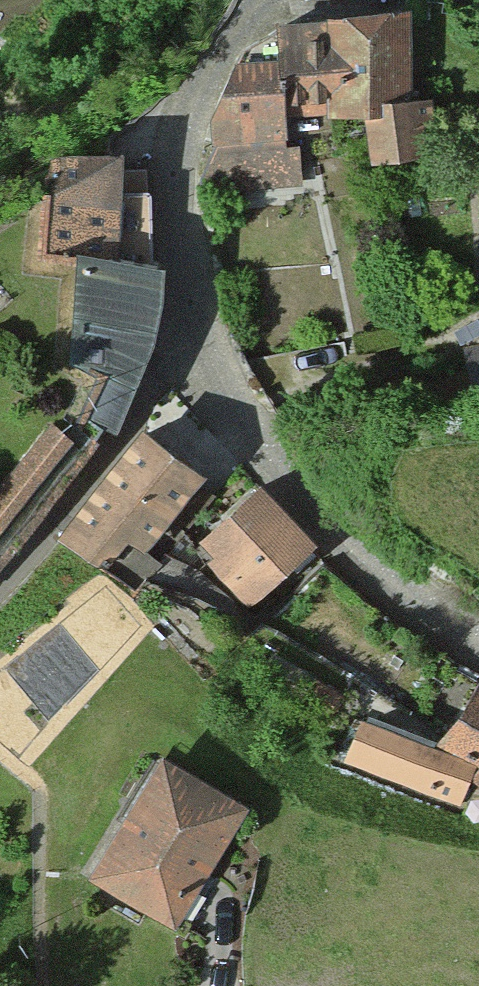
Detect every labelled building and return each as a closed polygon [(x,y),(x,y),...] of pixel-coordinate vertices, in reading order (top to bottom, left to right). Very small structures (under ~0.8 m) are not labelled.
[(429,109),(427,19),(388,19),(320,19),(274,57),(251,88),(228,119),(222,199),(310,198),(312,130),(381,131),(381,168),(436,169),(439,110),(429,109)] [(126,183),(126,144),(55,141),(52,254),(83,255),(72,357),(96,359),(74,409),(107,418),(152,334),(162,254),(142,252),(144,184),(126,183)] [(132,590),(216,482),(157,435),(72,543),(132,590)] [(92,453),(72,436),(0,520),(0,562),(92,453)] [(257,478),(195,535),(252,596),(314,539),(257,478)] [(463,692),(433,669),(413,696),(443,718),(463,692)] [(441,743),(373,716),(348,770),(478,823),(478,689),(441,743)] [(251,805),(159,750),(85,874),(178,929),(207,880),(251,805)]
